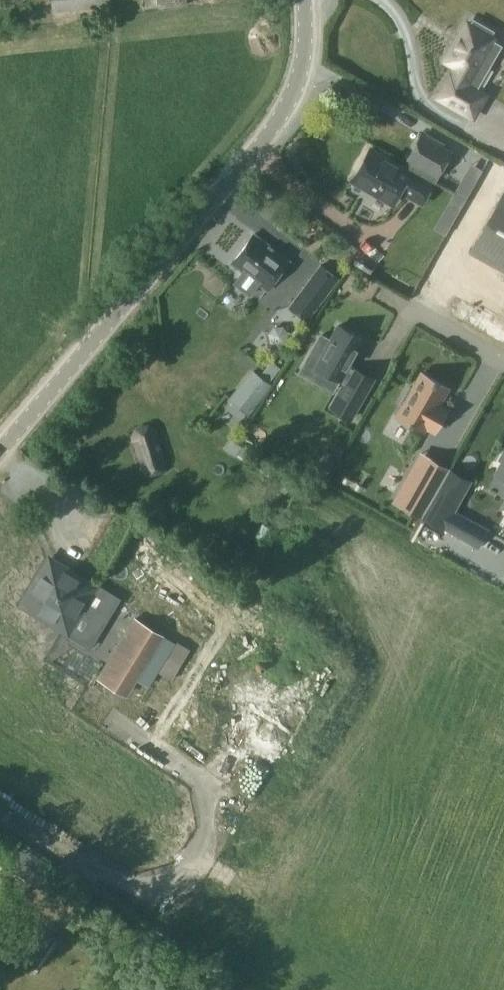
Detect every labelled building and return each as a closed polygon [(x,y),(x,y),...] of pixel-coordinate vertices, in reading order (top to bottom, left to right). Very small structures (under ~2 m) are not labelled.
[(91,0),(42,0),(43,14),(70,13),(70,2),(91,2),(91,0)] [(439,96),(474,116),(486,95),(468,84),(480,62),(489,67),(501,46),(492,41),(494,38),(490,36),(493,32),(474,21),(471,25),(468,23),(446,61),(457,67),(452,75),(451,75),(439,96)] [(407,165),(435,181),(451,152),(421,135),(408,159),(410,160),(407,165)] [(435,181),(407,165),(405,168),(371,149),(354,177),(376,189),(374,194),(392,204),(401,188),(410,193),(409,196),(422,203),(435,181)] [(474,185),(463,179),(456,193),(466,198),(474,185)] [(502,193),(469,252),(503,271),(503,194),(502,193)] [(268,290),(289,263),(254,236),(233,264),(244,272),(235,283),(251,295),(259,284),(268,290)] [(288,308),(308,322),(340,279),(320,265),(288,308)] [(181,291),(189,297),(201,280),(193,274),(181,291)] [(347,367),(363,340),(339,325),(330,340),(321,335),(307,360),(322,369),(315,380),(333,390),(339,378),(345,382),(331,407),(350,418),(373,379),(353,368),(352,370),(347,367)] [(228,400),(249,416),(273,386),(252,370),(228,400)] [(448,387),(421,372),(412,390),(409,388),(400,403),(403,405),(397,416),(422,431),(425,426),(434,431),(447,408),(439,403),(448,387)] [(150,477),(163,473),(166,465),(156,432),(148,427),(135,431),(132,440),(143,472),(150,477)] [(499,459),(501,460),(495,472),(503,477),(503,449),(499,459)] [(455,510),(472,481),(450,468),(422,518),(443,530),(444,528),(460,537),(470,519),(455,510)] [(421,515),(438,486),(416,474),(412,483),(406,479),(394,500),(421,515)] [(81,610),(95,587),(61,567),(56,575),(45,568),(33,589),(35,591),(27,604),(39,612),(38,615),(49,622),(51,619),(67,629),(79,609),(81,610)] [(136,615),(108,659),(136,676),(164,632),(136,615)] [(59,644),(42,668),(51,673),(67,649),(59,644)] [(70,685),(83,692),(96,664),(83,658),(70,685)] [(233,779),(226,787),(238,798),(245,790),(233,779)] [(222,843),(238,829),(232,821),(215,835),(222,843)]
